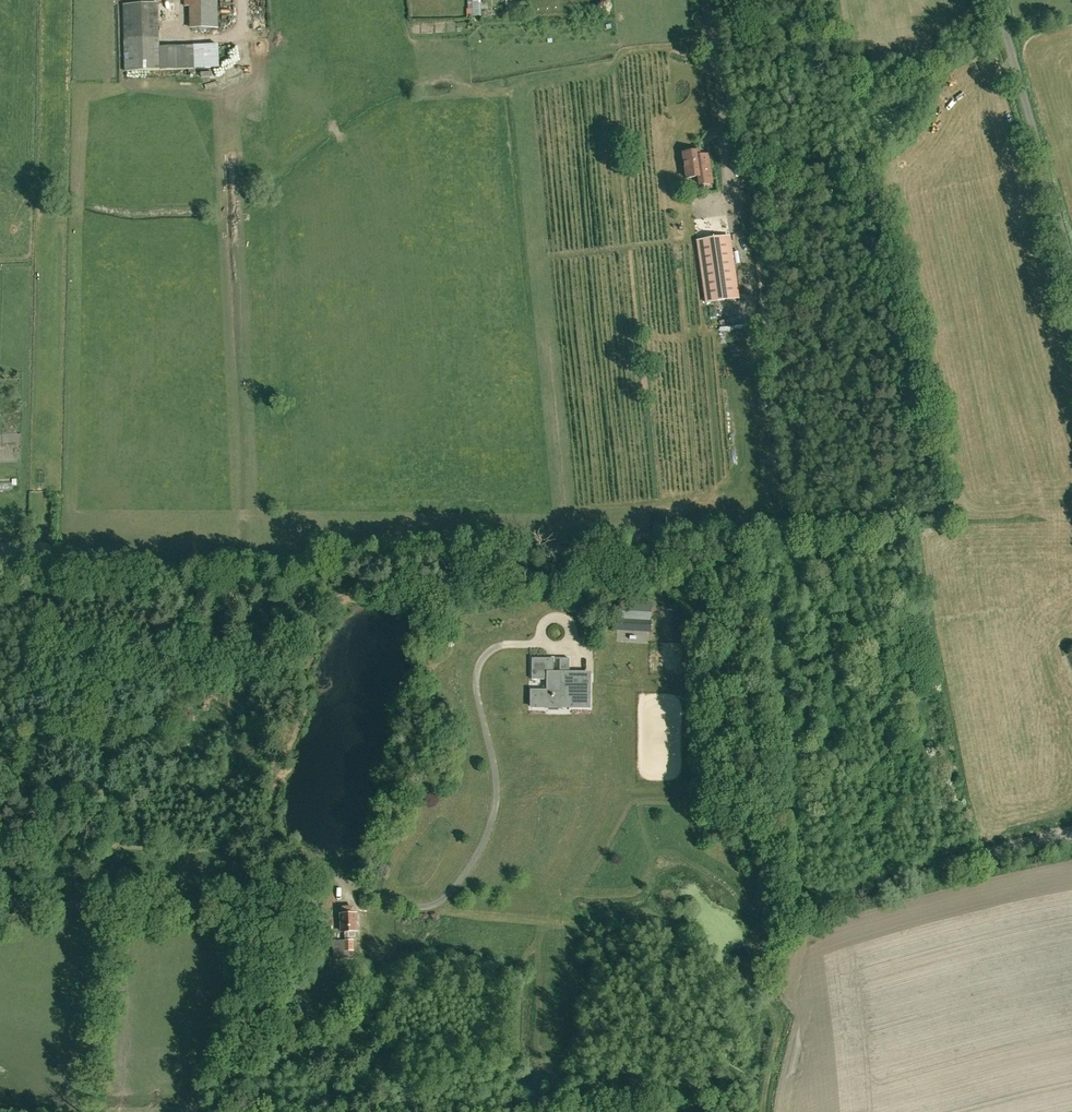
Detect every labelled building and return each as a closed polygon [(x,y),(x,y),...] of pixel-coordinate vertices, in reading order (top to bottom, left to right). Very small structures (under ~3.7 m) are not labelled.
[(217,0),(185,0),(185,6),(193,6),(193,29),(217,28),(217,0)] [(159,48),(157,3),(124,5),(125,49),(159,48)] [(482,17),(481,3),(473,3),(473,17),(482,17)] [(213,66),(212,42),(187,43),(188,67),(213,66)] [(692,151),(690,149),(685,150),(684,152),(684,154),(682,154),(686,181),(698,179),(699,187),(714,185),(709,155),(697,157),(696,152),(693,152),(692,151)] [(740,300),(731,237),(697,242),(706,304),(740,300)] [(571,595),(570,614),(583,614),(583,595),(571,595)] [(616,632),(650,634),(650,623),(617,621),(616,632)] [(557,654),(557,666),(568,666),(568,654),(557,654)] [(592,675),(592,672),(559,672),(559,675),(554,675),(554,672),(554,658),(546,658),(544,658),(544,657),(531,657),(531,660),(531,679),(537,679),(548,679),(548,688),(548,690),(531,690),(531,711),(532,711),(532,707),(552,707),(552,705),(554,705),(554,700),(570,700),(570,707),(590,707),(590,678),(592,678),(592,675)] [(355,937),(355,931),(357,931),(356,913),(341,914),(342,932),(348,931),(348,937),(355,937)] [(354,951),(354,940),(344,940),(345,951),(354,951)]
